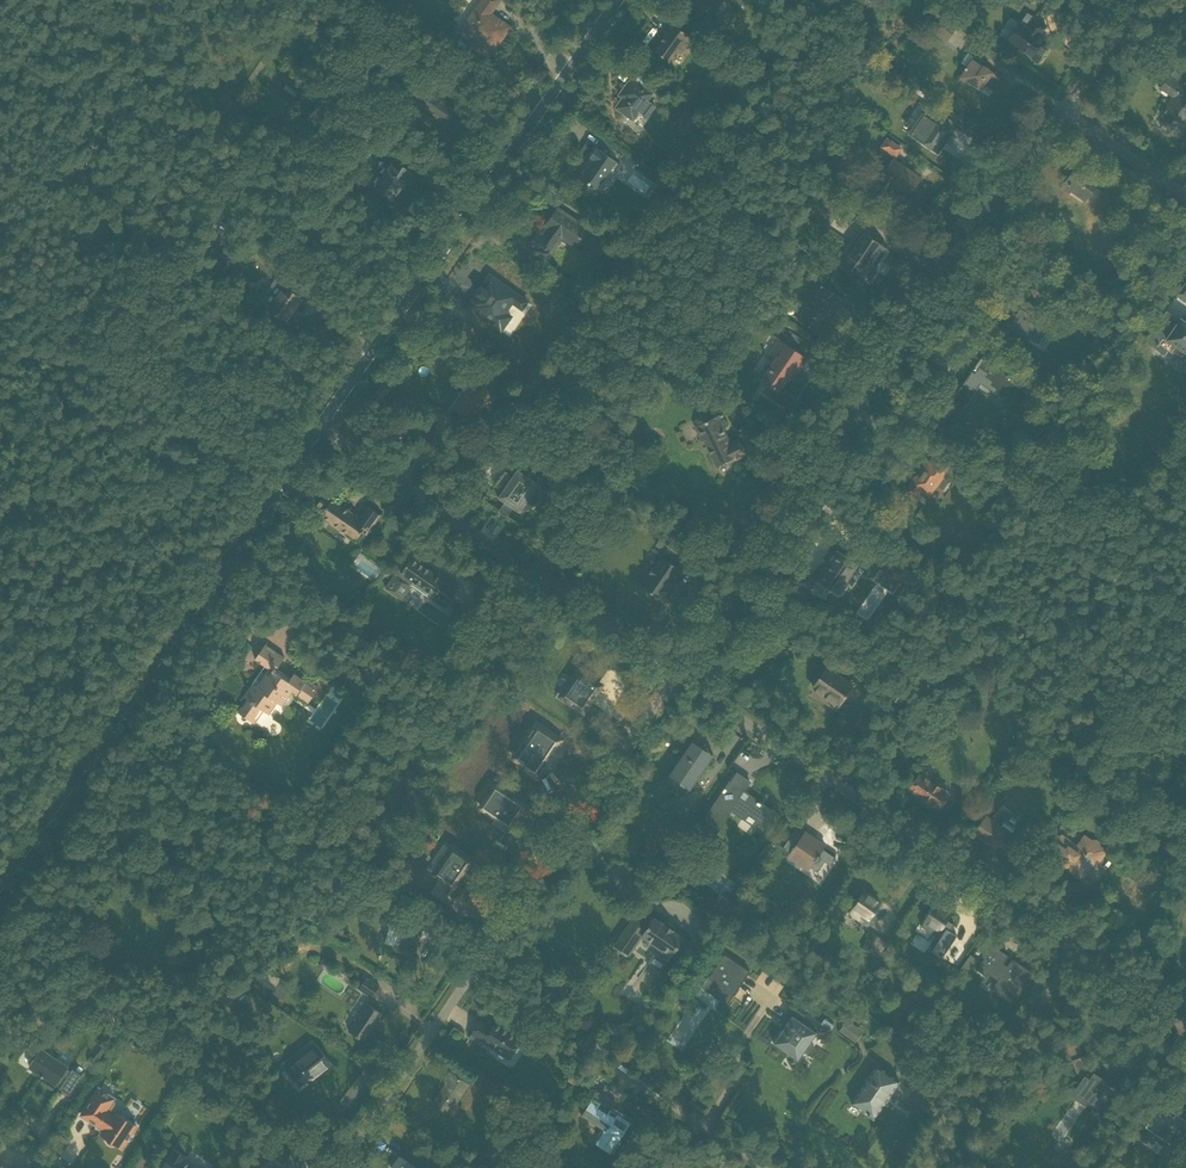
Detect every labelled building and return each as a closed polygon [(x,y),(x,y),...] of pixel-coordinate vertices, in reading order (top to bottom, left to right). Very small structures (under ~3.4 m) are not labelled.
[(489,59),(512,24),(494,13),(502,0),(479,0),(461,27),(476,36),(469,46),(489,59)] [(694,2),(715,18),(728,0),(695,0),(694,2)] [(1013,43),(1040,61),(1053,44),(1042,36),(1050,25),(1034,13),(1013,43)] [(654,48),(675,63),(695,35),(674,20),(654,48)] [(962,75),(989,93),(1002,75),(974,57),(962,75)] [(1185,128),(1185,82),(1170,72),(1160,88),(1174,97),(1156,124),(1179,139),(1185,128)] [(634,120),(654,93),(632,76),(612,103),(634,120)] [(445,125),(458,107),(417,78),(404,96),(445,125)] [(912,135),(938,152),(954,129),(928,111),(912,135)] [(879,140),(896,151),(903,141),(886,130),(879,140)] [(577,175),(599,190),(620,160),(598,145),(577,175)] [(375,182),(395,197),(415,171),(394,156),(375,182)] [(883,175),(913,193),(925,175),(894,156),(883,175)] [(1085,205),(1098,184),(1074,168),(1061,189),(1085,205)] [(575,248),(591,228),(559,204),(535,236),(553,250),(562,238),(575,248)] [(844,267),(871,282),(892,246),(864,231),(844,267)] [(527,296),(485,272),(467,304),(509,328),(527,296)] [(264,303),(291,319),(305,295),(278,279),(264,303)] [(797,318),(819,332),(843,296),(821,281),(797,318)] [(1177,296),(1185,301),(1185,281),(1177,296)] [(1035,344),(1055,320),(1029,299),(1009,323),(1035,344)] [(1162,339),(1180,356),(1185,350),(1185,313),(1162,339)] [(761,375),(782,390),(807,355),(787,340),(761,375)] [(1004,398),(1019,379),(986,353),(945,406),(959,416),(984,383),(1004,398)] [(473,419),(495,392),(477,377),(454,405),(473,419)] [(716,466),(747,450),(726,410),(696,426),(716,466)] [(907,487),(930,503),(955,468),(931,451),(907,487)] [(516,521),(543,485),(514,463),(487,500),(516,521)] [(368,535),(383,514),(366,503),(359,513),(332,496),(319,515),(357,540),(363,532),(368,535)] [(397,574),(448,608),(463,584),(412,551),(397,574)] [(664,601),(686,569),(662,552),(640,584),(664,601)] [(309,702),(318,689),(280,663),(284,656),(265,643),(253,659),(263,666),(233,708),(254,724),(264,710),(269,714),(278,701),(283,705),(293,691),(309,702)] [(809,692),(838,709),(854,683),(825,665),(809,692)] [(580,701),(591,692),(584,683),(589,680),(583,673),(567,686),(580,701)] [(693,790),(716,756),(693,740),(669,774),(693,790)] [(909,790),(948,813),(962,790),(924,766),(909,790)] [(753,782),(737,770),(698,822),(713,833),(731,809),(763,833),(779,813),(748,789),(753,782)] [(521,795),(486,781),(475,808),(509,822),(521,795)] [(975,833),(1010,855),(1024,833),(990,810),(975,833)] [(830,865),(839,852),(797,824),(781,847),(790,853),(786,858),(807,872),(811,866),(819,871),(825,861),(830,865)] [(1045,851),(1082,877),(1095,859),(1101,863),(1111,849),(1085,831),(1078,842),(1060,830),(1045,851)] [(454,880),(471,856),(455,844),(438,869),(454,880)] [(1138,908),(1148,894),(1125,879),(1116,893),(1138,908)] [(867,929),(885,903),(865,889),(847,915),(867,929)] [(916,922),(941,939),(956,917),(931,900),(916,922)] [(385,944),(416,952),(426,913),(395,905),(385,944)] [(668,965),(687,937),(655,915),(651,921),(636,911),(615,943),(631,954),(643,936),(658,947),(653,954),(668,965)] [(1012,992),(1028,967),(996,945),(979,970),(1012,992)] [(968,970),(978,952),(968,946),(958,964),(968,970)] [(700,985),(729,1005),(751,971),(723,952),(700,985)] [(347,1021),(356,1003),(349,1000),(340,1018),(347,1021)] [(366,1042),(384,1013),(366,1003),(349,1032),(366,1042)] [(489,1043),(511,1058),(524,1039),(484,1013),(469,1036),(486,1048),(489,1043)] [(799,1058),(818,1031),(794,1014),(775,1042),(799,1058)] [(21,1060),(57,1085),(70,1065),(34,1041),(21,1060)] [(306,1087),(331,1066),(315,1047),(290,1068),(306,1087)] [(853,1105),(876,1120),(901,1083),(878,1068),(853,1105)] [(1102,1108),(1117,1087),(1091,1070),(1077,1090),(1102,1108)] [(433,1101),(450,1113),(470,1084),(453,1072),(433,1101)] [(100,1134),(123,1149),(137,1126),(109,1108),(115,1099),(100,1089),(82,1118),(102,1131),(100,1134)] [(609,1153),(629,1126),(593,1100),(582,1115),(603,1131),(594,1142),(609,1153)] [(1177,1143),(1185,1129),(1185,1117),(1162,1102),(1147,1124),(1177,1143)] [(175,1143),(160,1167),(214,1167),(175,1143)] [(302,1167),(275,1149),(267,1161),(275,1166),(274,1167),(301,1167),(302,1167)]
